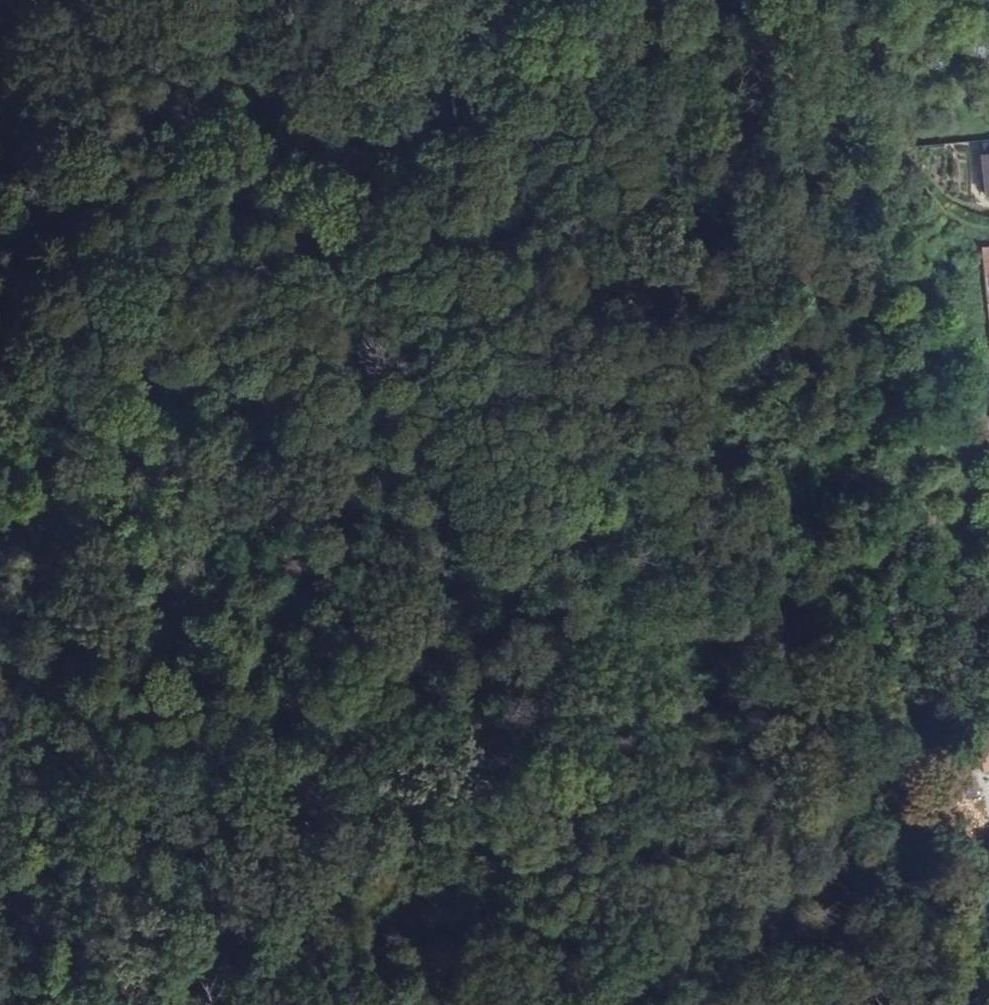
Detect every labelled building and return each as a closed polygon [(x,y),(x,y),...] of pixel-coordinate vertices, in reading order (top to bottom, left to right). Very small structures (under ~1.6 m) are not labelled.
[(973,45),(972,66),(988,68),(988,45),(979,45),(973,45)] [(982,155),(988,154),(988,146),(981,147),(982,155)] [(988,768),(988,733),(966,740),(977,772),(988,768)] [(971,917),(975,928),(988,923),(988,911),(971,917)]
